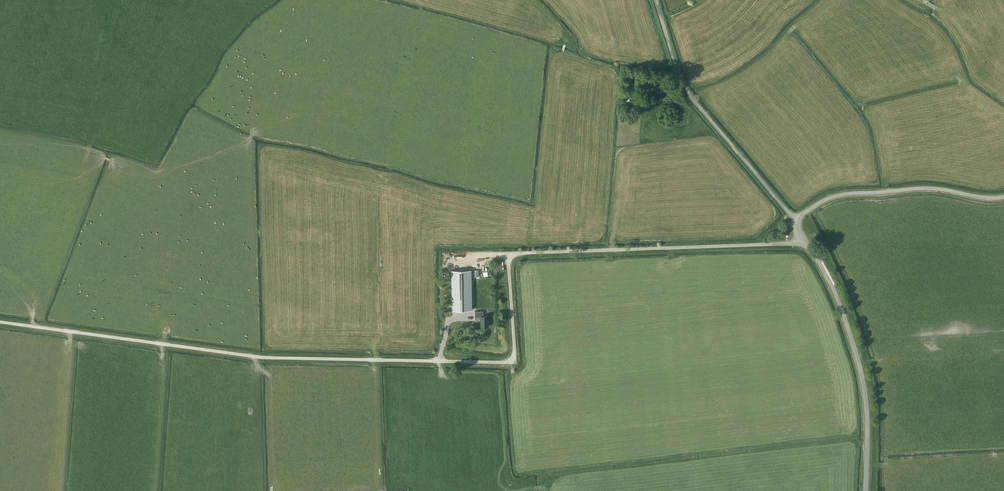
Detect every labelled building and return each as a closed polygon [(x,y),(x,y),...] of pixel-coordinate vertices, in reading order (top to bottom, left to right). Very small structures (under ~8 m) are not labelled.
[(666,86),(666,85),(654,86),(655,94),(662,94),(662,93),(666,93),(666,92),(671,91),(671,86),(666,86)] [(472,269),(451,270),(452,310),(473,310),(472,269)] [(480,316),(481,327),(489,327),(488,316),(480,316)]
